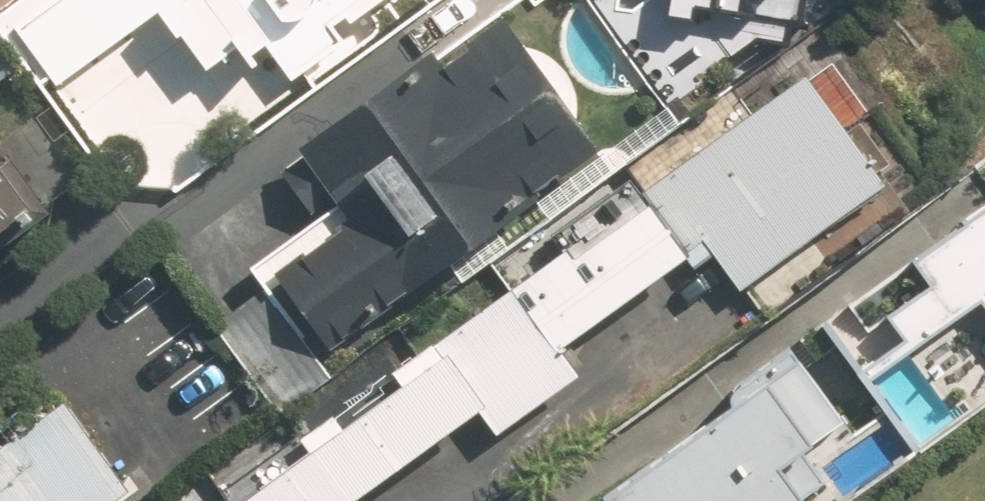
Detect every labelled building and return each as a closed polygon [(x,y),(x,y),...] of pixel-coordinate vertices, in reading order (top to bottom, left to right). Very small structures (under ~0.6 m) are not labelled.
[(0,12),(0,30),(44,92),(161,6),(183,35),(213,40),(228,61),(267,34),(298,76),(345,41),(333,24),(349,13),(356,22),(386,0),(16,0),(0,12)] [(841,0),(586,0),(660,101),(771,22),(808,23),(841,0)] [(351,341),(347,335),(607,146),(513,17),(450,64),(442,53),(281,170),(318,221),(254,267),(270,290),(219,326),(277,407),(326,371),(320,364),(351,341)] [(811,75),(401,372),(412,387),(351,430),(339,414),(307,438),(317,453),(252,500),(364,500),(363,500),(483,413),(500,437),(589,372),(570,348),(692,260),(697,266),(715,253),(741,289),(888,182),(811,75)] [(0,154),(0,252),(47,219),(0,154)] [(984,302),(984,208),(916,258),(933,281),(887,314),(909,344),(979,294),(984,302)] [(832,495),(810,464),(851,433),(784,342),(719,388),(730,403),(600,497),(603,500),(823,500),(832,495)] [(135,488),(72,403),(0,455),(0,500),(117,500),(135,488)]
